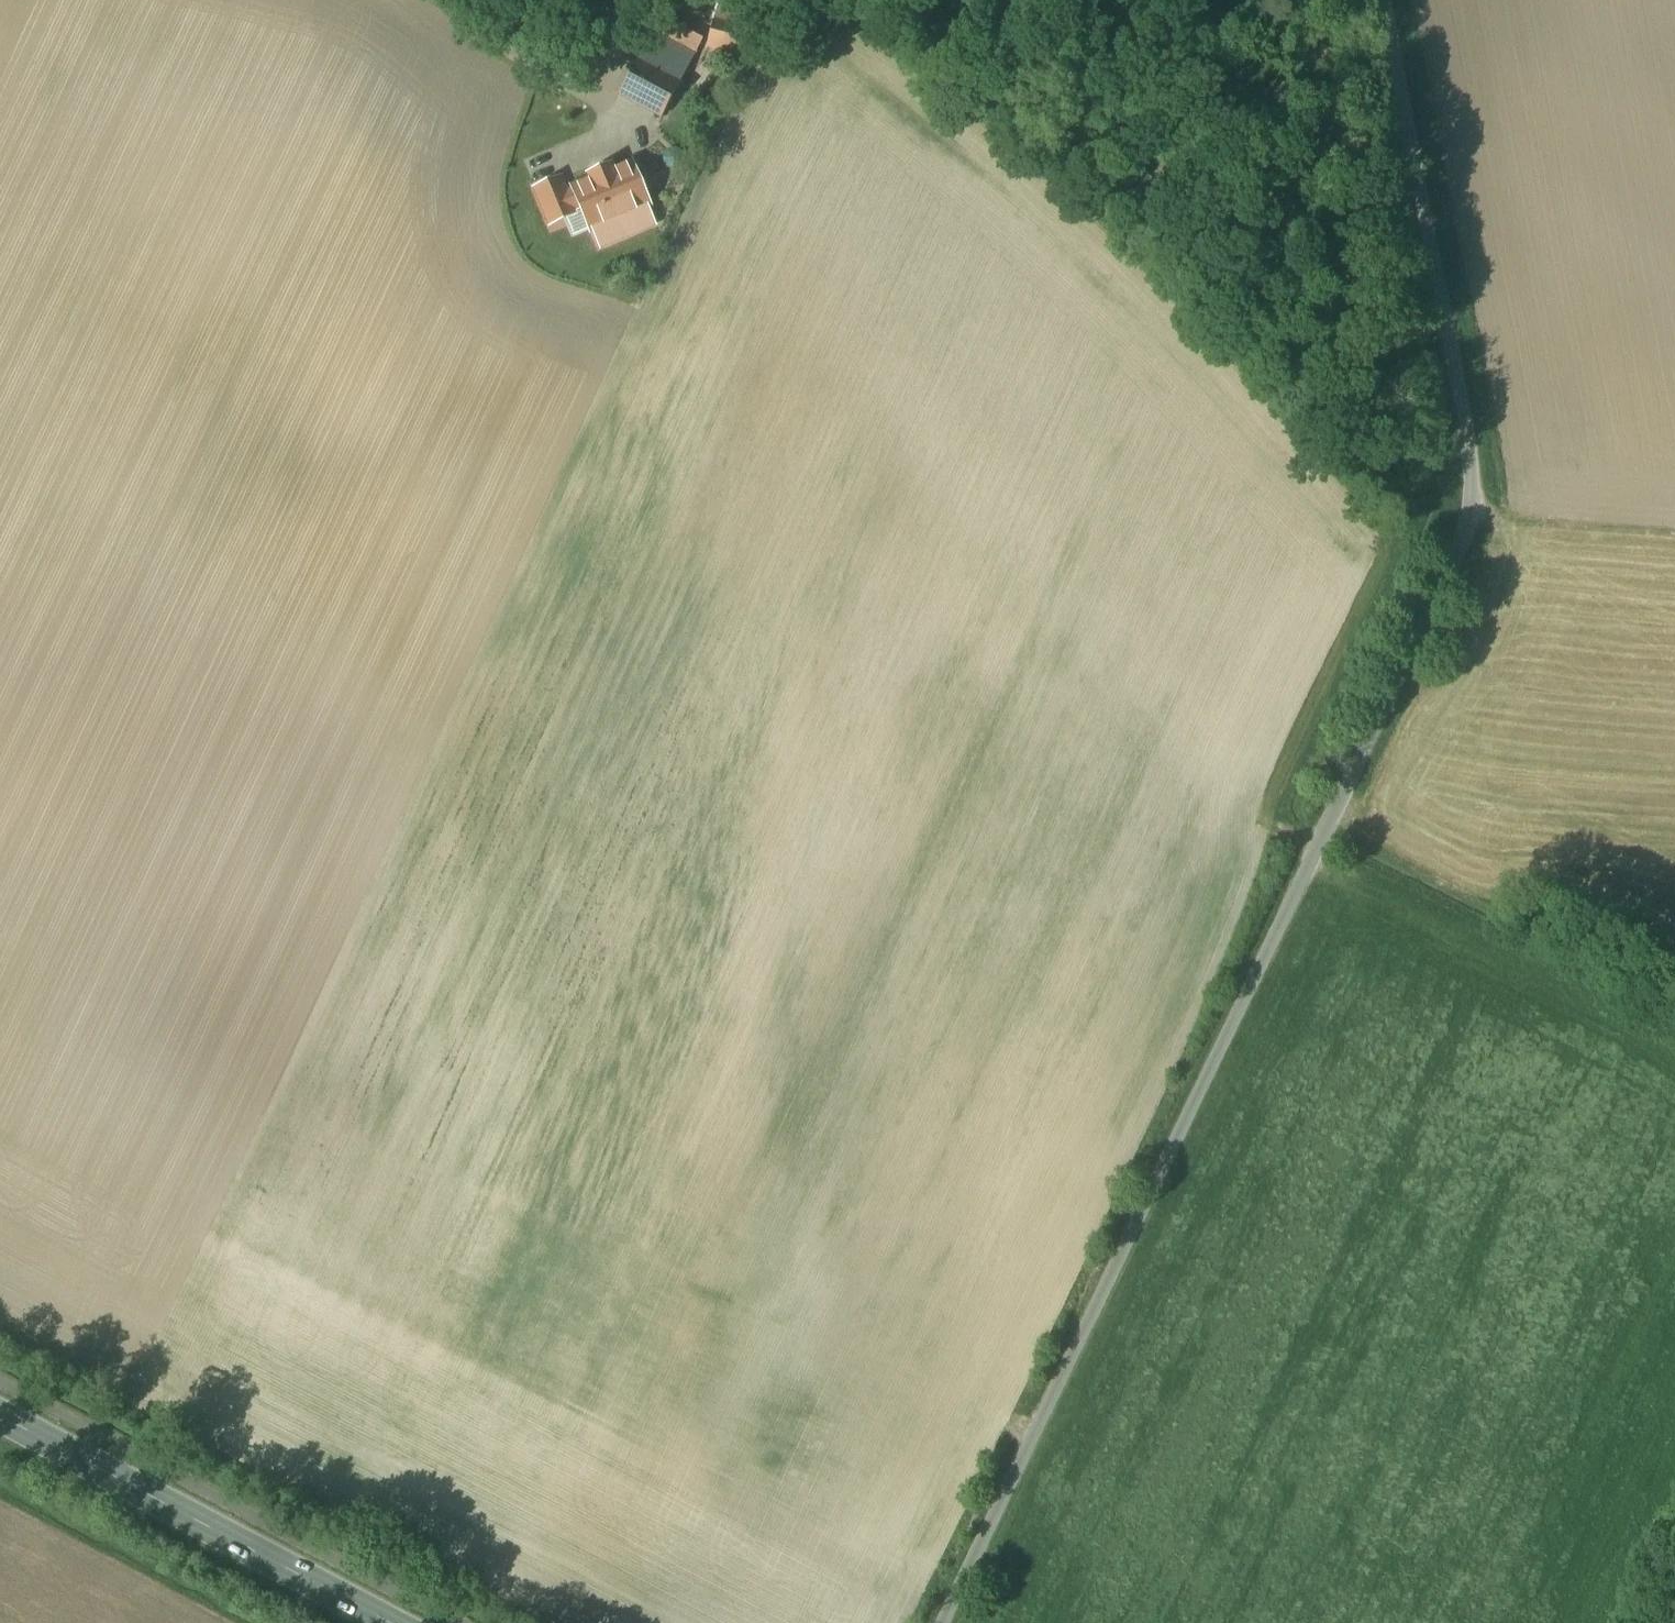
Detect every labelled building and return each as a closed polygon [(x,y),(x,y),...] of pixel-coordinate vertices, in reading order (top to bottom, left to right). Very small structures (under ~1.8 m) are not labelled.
[(652,33),(620,95),(663,117),(695,55),(652,33)] [(650,155),(542,191),(554,228),(586,217),(590,231),(603,227),(609,246),(673,225),(650,155)]
